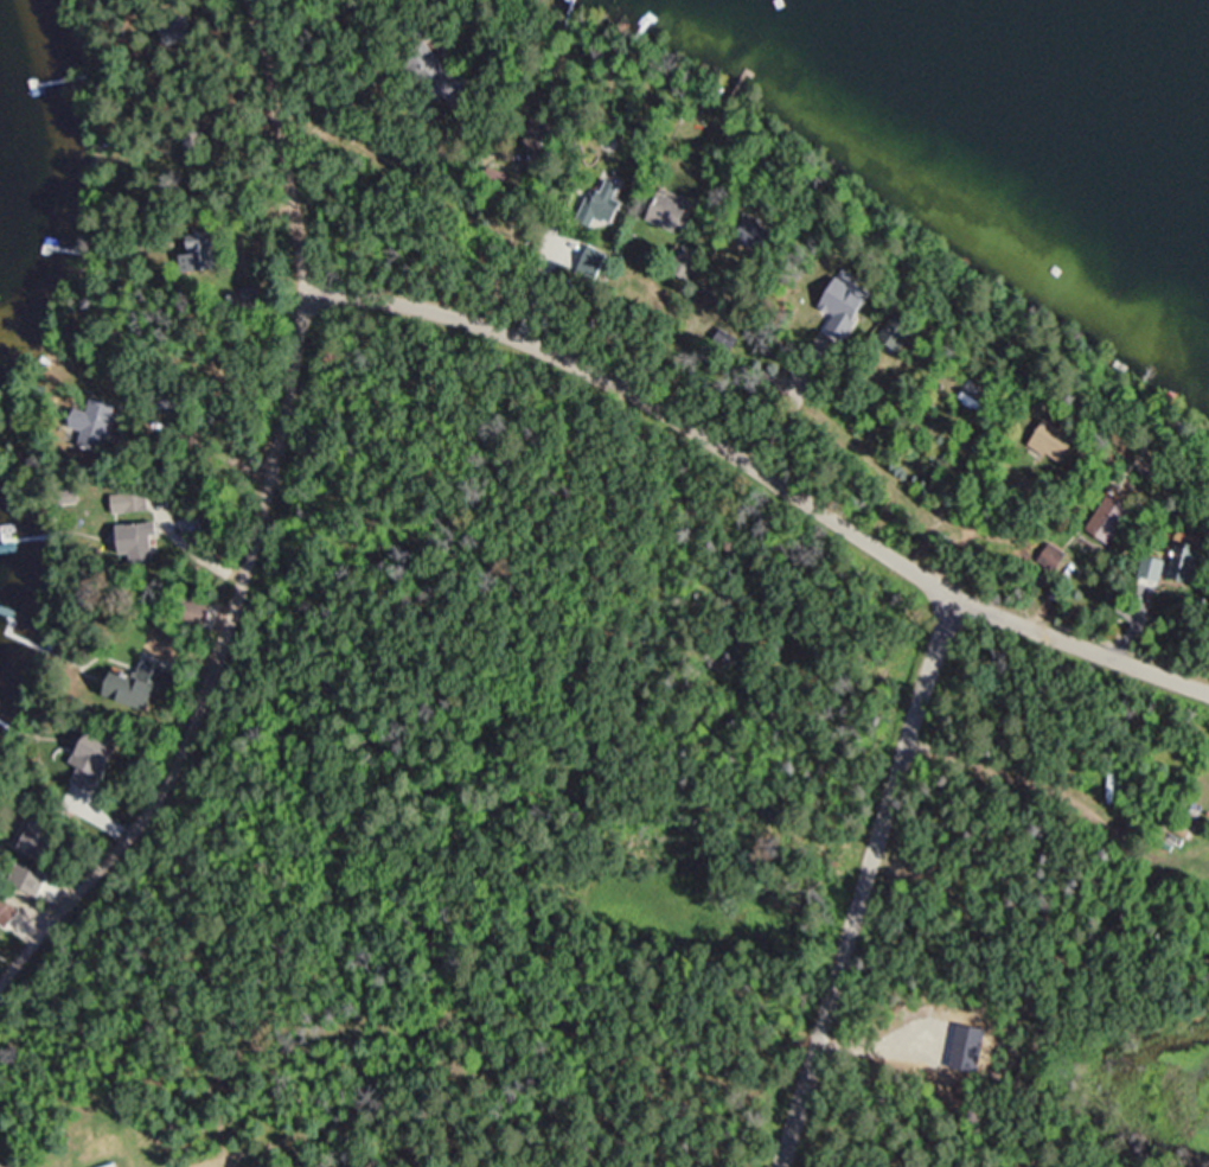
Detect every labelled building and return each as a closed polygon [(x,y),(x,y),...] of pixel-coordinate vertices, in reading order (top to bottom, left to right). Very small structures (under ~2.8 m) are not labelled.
[(539,119),(539,145),(562,145),(562,119),(539,119)] [(389,197),(379,185),(365,197),(375,209),(389,197)] [(681,233),(692,204),(661,192),(650,221),(681,233)] [(736,240),(775,254),(784,229),(745,215),(736,240)] [(219,231),(185,232),(186,271),(220,270),(219,231)] [(563,263),(584,270),(593,245),(572,237),(563,263)] [(691,281),(705,256),(686,246),(672,271),(691,281)] [(992,405),(966,389),(960,400),(986,416),(992,405)] [(86,429),(84,446),(116,448),(119,403),(84,400),(82,429),(86,429)] [(1033,445),(1066,463),(1080,437),(1047,419),(1033,445)] [(117,514),(150,509),(148,491),(114,496),(117,514)] [(122,523),(122,552),(159,552),(159,523),(122,523)] [(1187,582),(1200,544),(1184,538),(1171,577),(1187,582)] [(1171,560),(1149,555),(1144,577),(1166,582),(1171,560)] [(109,697),(154,713),(169,667),(146,659),(139,677),(118,669),(109,697)] [(99,762),(81,751),(65,775),(83,787),(99,762)] [(19,848),(46,861),(61,831),(35,817),(19,848)] [(3,921),(12,928),(26,911),(0,891),(0,924),(3,921)]
